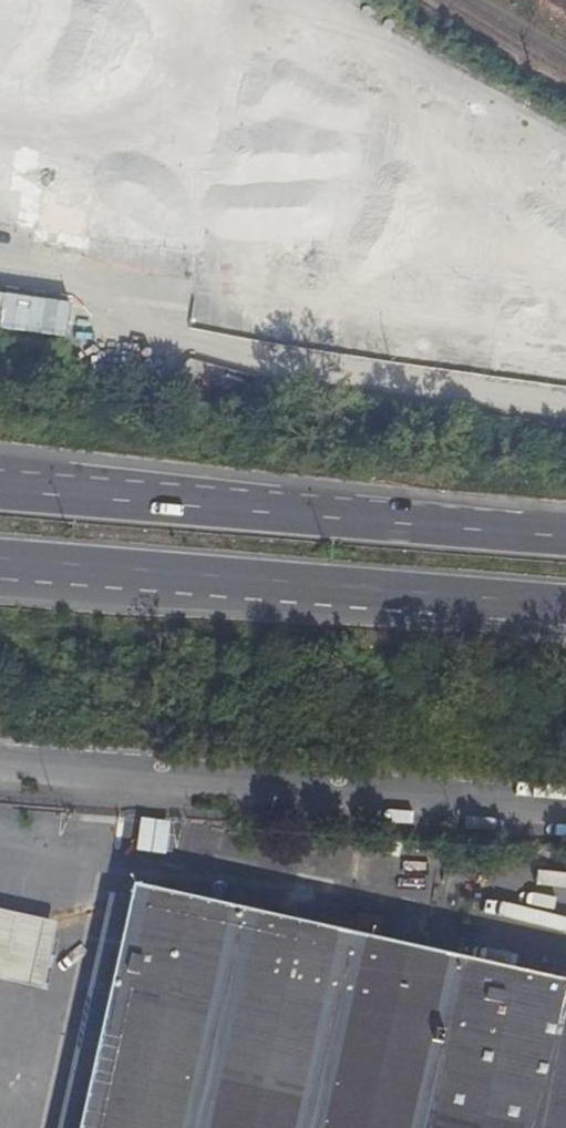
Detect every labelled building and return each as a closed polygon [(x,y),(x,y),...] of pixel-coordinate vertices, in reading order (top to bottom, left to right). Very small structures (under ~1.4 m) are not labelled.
[(199,255),(227,0),(0,0),(0,232),(199,255)] [(84,1028),(76,1078),(75,1080),(62,1127),(76,1127),(109,981),(128,898),(106,893),(92,979),(84,1028)] [(76,1127),(565,1127),(565,993),(388,953),(223,917),(128,898),(109,981),(76,1127)] [(0,911),(0,980),(41,989),(56,924),(0,911)]
